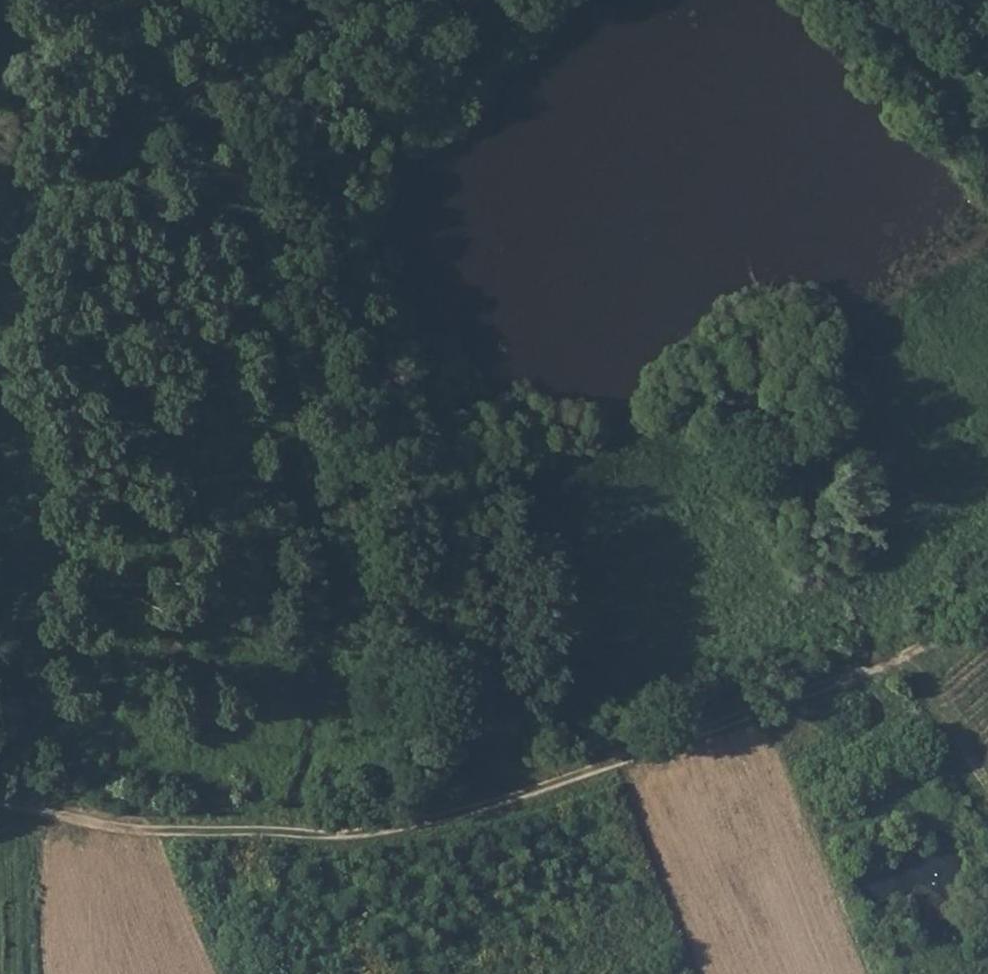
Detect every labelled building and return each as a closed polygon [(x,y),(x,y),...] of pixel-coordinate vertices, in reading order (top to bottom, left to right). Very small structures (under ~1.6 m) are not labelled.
[(986,874),(975,879),(987,912),(987,880),(986,874)] [(976,947),(981,958),(987,954),(987,941),(976,947)]
